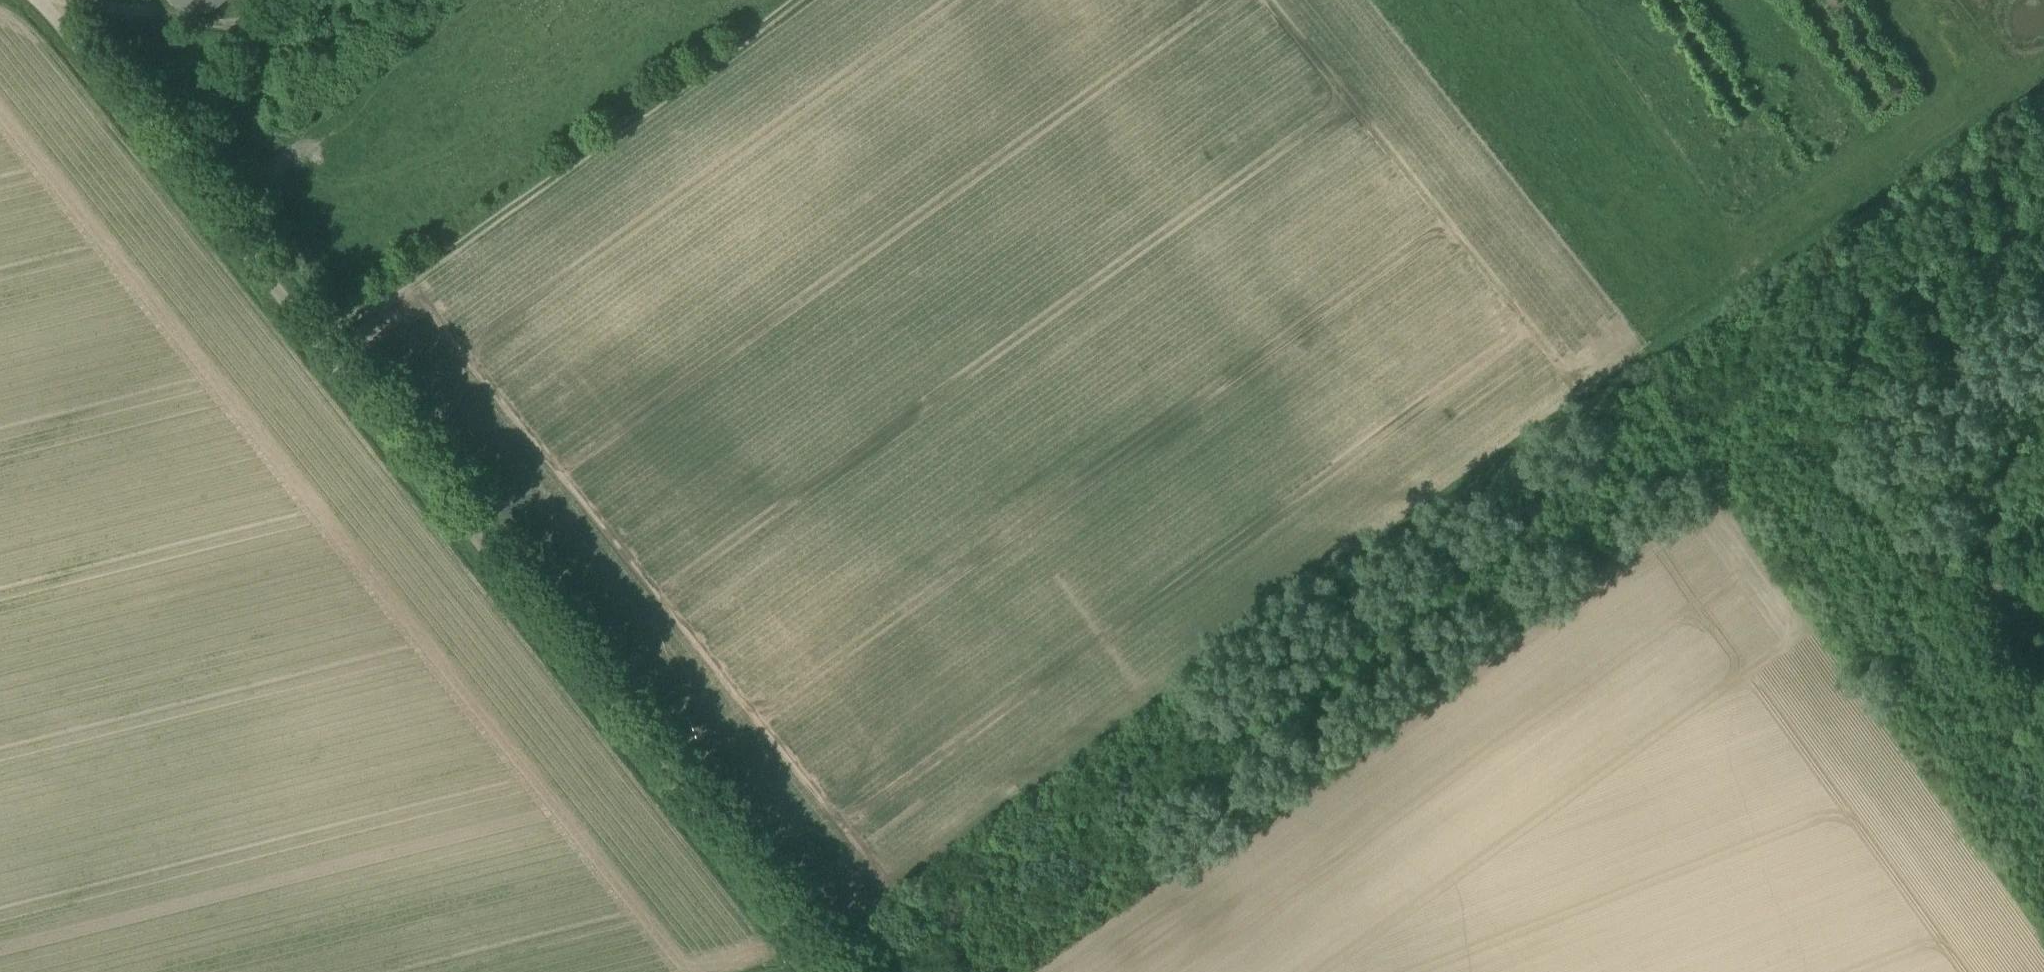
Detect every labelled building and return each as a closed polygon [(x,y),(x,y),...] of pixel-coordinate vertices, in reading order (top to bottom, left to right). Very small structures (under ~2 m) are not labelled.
[(224,0),(175,0),(178,4),(193,10),(210,12),(224,0)]
